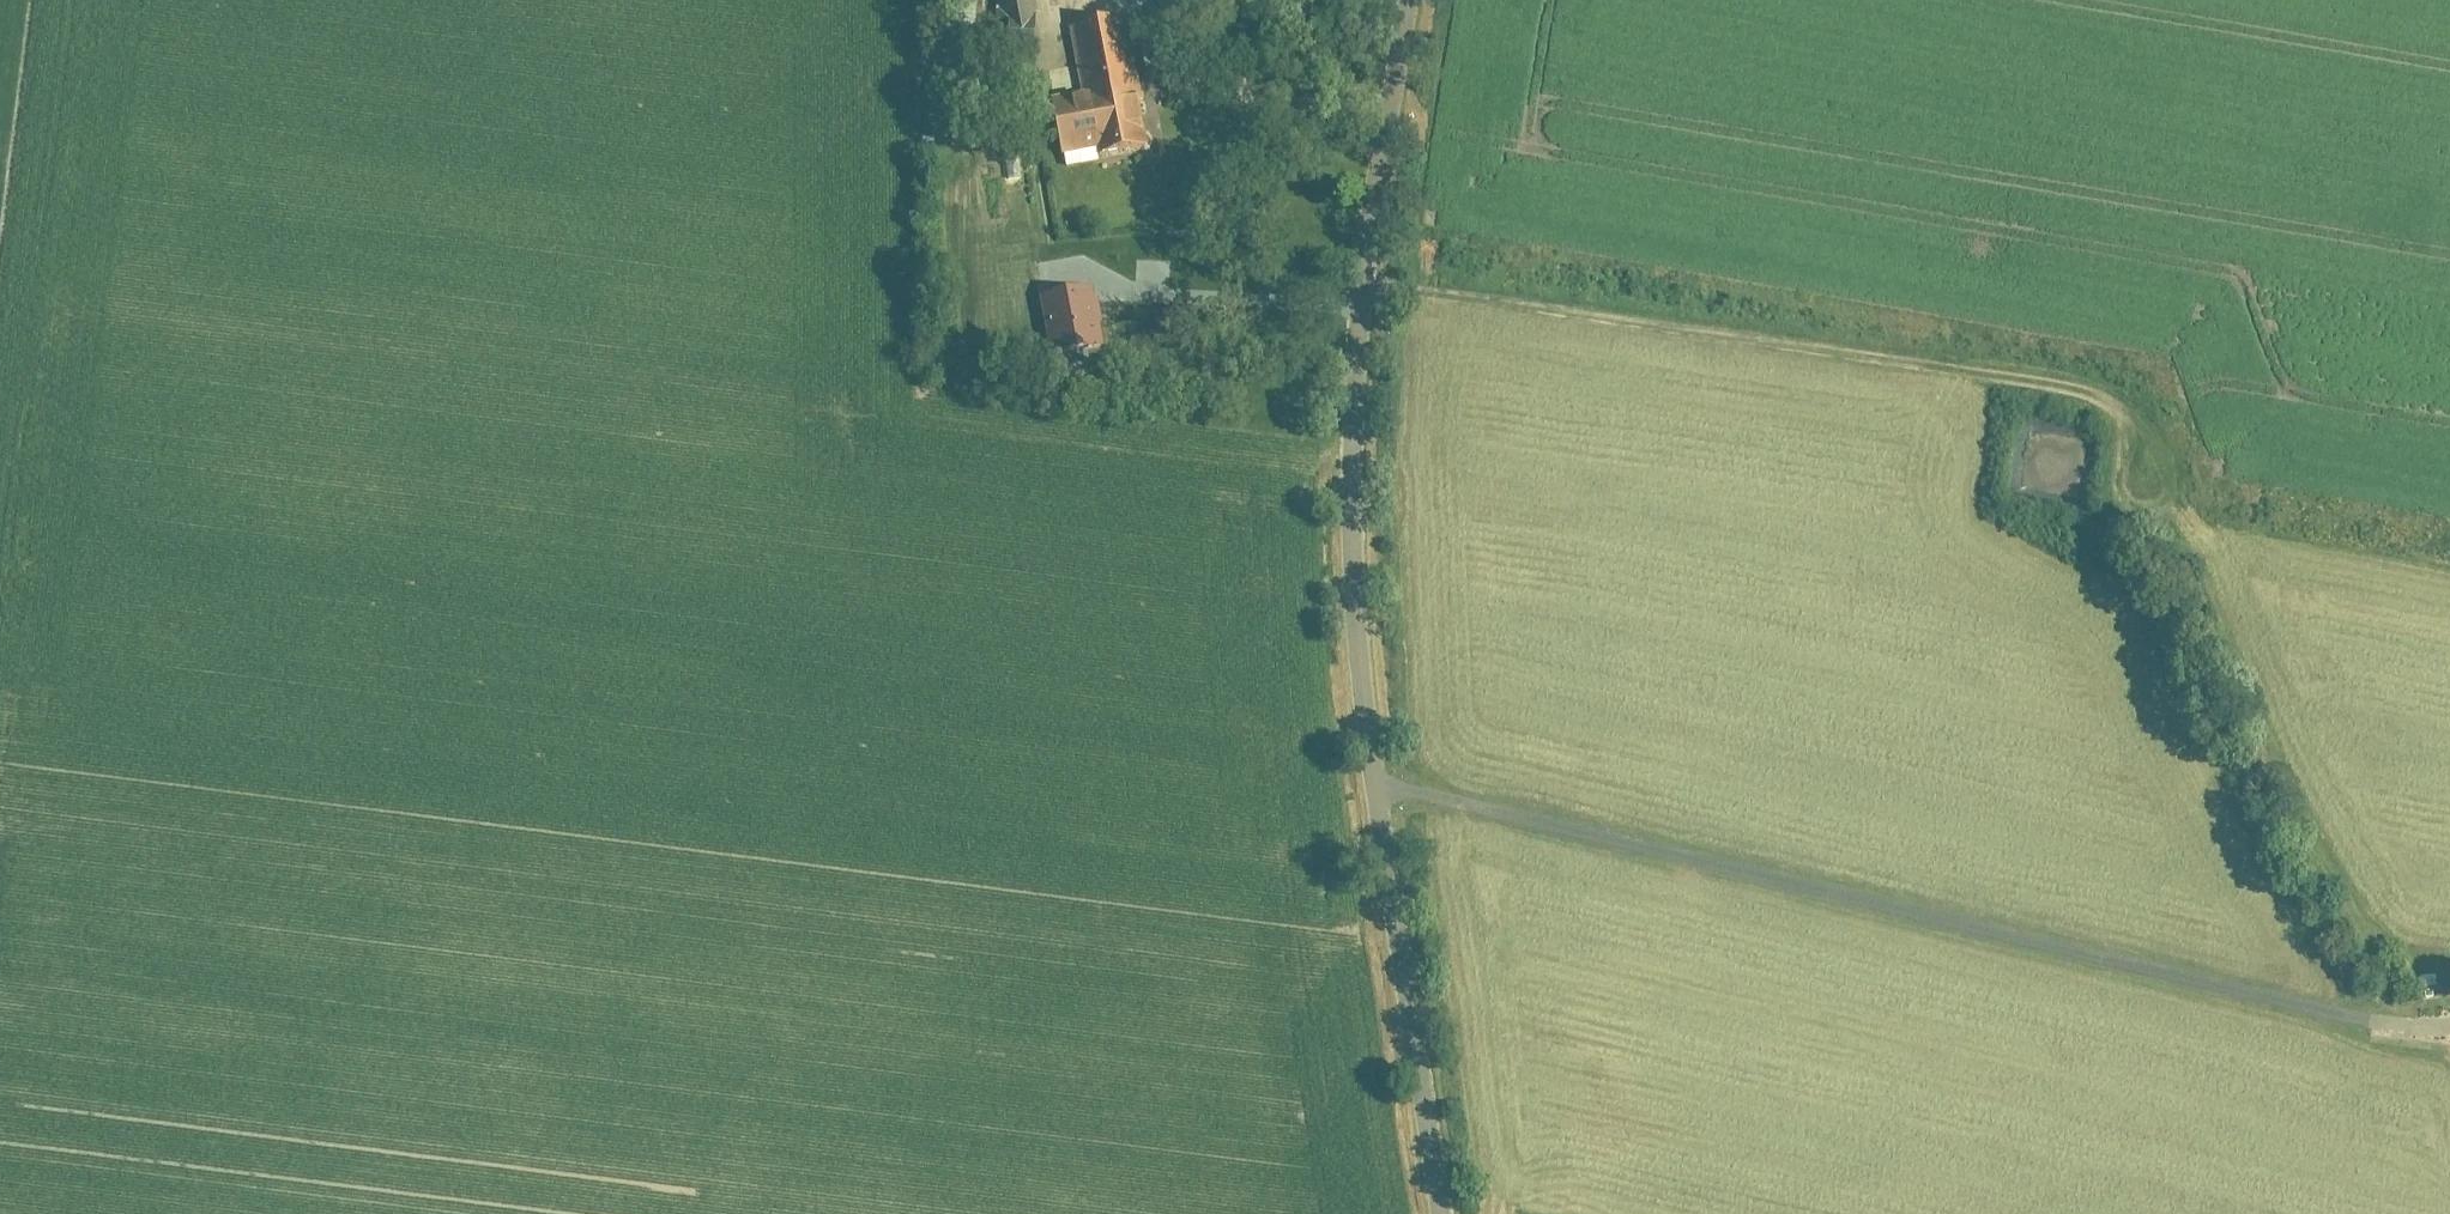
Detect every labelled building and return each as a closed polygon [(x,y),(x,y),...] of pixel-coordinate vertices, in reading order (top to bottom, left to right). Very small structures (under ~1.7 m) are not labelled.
[(1141,27),(1079,33),(1086,104),(1058,107),(1064,163),(1153,154),(1141,27)]
